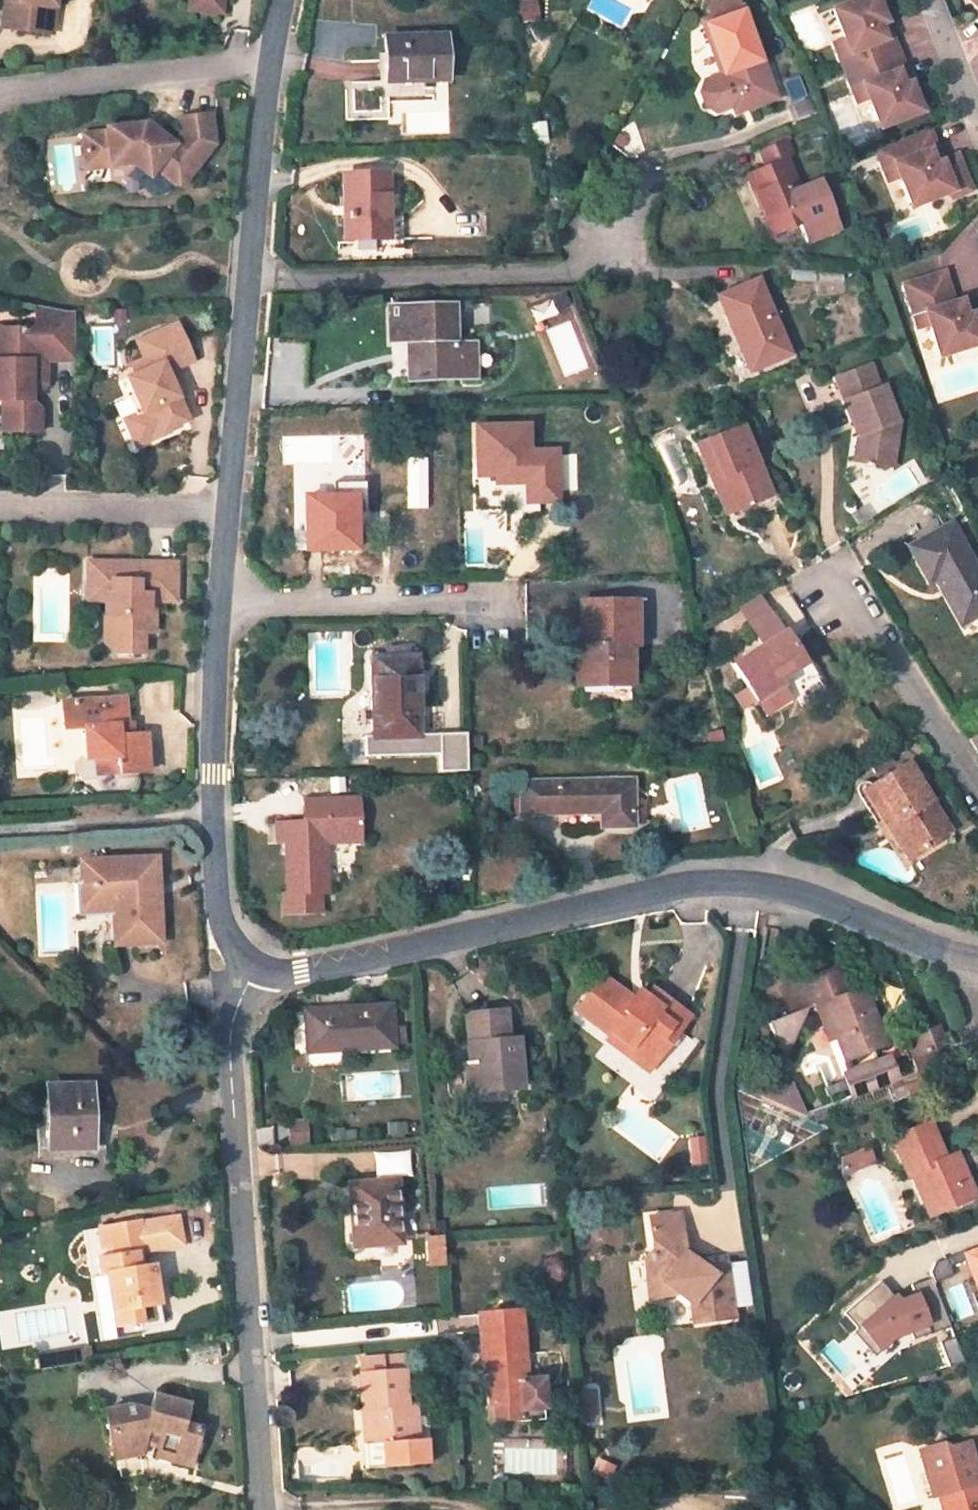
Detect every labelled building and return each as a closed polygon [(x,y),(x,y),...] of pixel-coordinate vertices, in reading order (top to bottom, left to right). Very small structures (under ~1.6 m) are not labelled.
[(18,3),(15,32),(50,35),(53,0),(18,0),(18,3)] [(186,10),(219,13),(220,0),(187,0),(186,10)] [(743,6),(741,7),(739,0),(714,0),(709,10),(711,17),(703,20),(722,75),(706,81),(701,92),(706,104),(716,109),(733,103),(736,111),(775,96),(743,6)] [(869,0),(859,0),(827,16),(841,46),(846,57),(835,63),(850,94),(861,89),(867,101),(881,131),(922,112),(908,83),(903,85),(897,72),(902,70),(887,38),(882,41),(875,28),(881,25),(869,0)] [(15,32),(18,3),(2,1),(0,19),(0,30),(15,32)] [(446,79),(445,36),(386,37),(387,82),(446,79)] [(841,46),(830,51),(835,63),(846,57),(841,46)] [(861,89),(850,94),(856,106),(867,101),(861,89)] [(146,125),(126,127),(126,131),(79,137),(83,171),(130,166),(147,178),(154,170),(174,186),(181,186),(214,144),(210,113),(177,117),(179,135),(172,144),(146,125)] [(920,136),(869,162),(877,176),(887,171),(908,213),(943,196),(946,202),(965,192),(948,158),(929,167),(922,154),(928,151),(920,136)] [(773,235),(801,223),(808,241),(840,228),(820,179),(799,189),(787,157),(791,156),(786,142),(760,152),(765,167),(747,175),(773,235)] [(388,238),(387,175),(342,176),(344,208),(350,208),(351,240),(388,238)] [(902,284),(912,316),(924,311),(928,325),(938,356),(976,344),(977,349),(977,310),(965,314),(960,298),(953,302),(943,271),(902,284)] [(788,353),(758,280),(720,296),(750,370),(788,353)] [(406,342),(408,380),(473,378),(472,345),(454,346),(453,306),(397,308),(397,316),(389,316),(390,341),(390,342),(406,342)] [(48,331),(48,310),(35,307),(34,331),(48,331)] [(48,310),(48,331),(34,331),(0,332),(0,412),(1,435),(38,434),(38,411),(29,403),(29,394),(36,387),(45,387),(45,363),(73,363),(73,314),(48,310)] [(924,311),(912,316),(916,328),(928,325),(924,311)] [(169,333),(131,351),(140,368),(125,374),(130,383),(123,387),(140,420),(135,422),(132,432),(138,445),(147,448),(166,439),(165,436),(185,426),(161,376),(185,366),(169,333)] [(861,464),(890,469),(897,426),(882,385),(878,387),(869,362),(834,376),(857,435),(863,432),(865,439),(861,464)] [(134,455),(147,448),(138,445),(132,432),(135,422),(122,429),(134,455)] [(771,498),(741,423),(696,443),(712,483),(723,478),(737,512),(771,498)] [(853,463),(861,464),(865,439),(863,432),(857,435),(853,463)] [(556,503),(555,452),(495,453),(495,484),(524,484),(535,484),(535,503),(556,503)] [(726,516),(737,512),(723,478),(712,483),(726,516)] [(336,493),(336,482),(315,483),(316,493),(336,493)] [(525,504),(535,503),(535,484),(524,484),(525,504)] [(355,549),(354,493),(336,493),(316,493),(304,493),(305,550),(355,549)] [(949,523),(908,547),(929,585),(934,582),(959,625),(977,615),(977,574),(949,523)] [(174,562),(85,562),(85,584),(96,595),(103,595),(103,601),(103,642),(115,653),(142,653),(142,632),(153,632),(153,611),(147,611),(147,601),(147,595),(174,595),(174,562)] [(96,595),(85,584),(85,601),(103,601),(103,595),(96,595)] [(636,644),(636,601),(580,602),(580,646),(574,646),(574,686),(630,685),(630,644),(636,644)] [(782,631),(769,613),(749,626),(762,644),(730,665),(752,697),(779,679),(776,673),(799,657),(782,631)] [(417,736),(415,658),(373,660),(375,737),(365,738),(365,755),(388,754),(430,753),(430,744),(440,744),(441,772),(468,771),(466,734),(417,736)] [(123,697),(60,702),(64,732),(82,730),(86,759),(96,759),(117,757),(119,774),(148,772),(144,725),(129,726),(128,715),(125,715),(123,697)] [(98,776),(119,774),(117,757),(96,759),(98,776)] [(949,831),(907,764),(865,791),(888,827),(898,821),(918,851),(949,831)] [(632,826),(631,782),(523,784),(523,790),(523,806),(523,815),(601,812),(601,826),(632,826)] [(506,789),(506,806),(523,806),(523,790),(506,789)] [(286,822),(288,898),(281,898),(282,918),(320,916),(320,896),(327,895),(326,843),(359,842),(357,800),(302,802),(303,822),(286,822)] [(907,858),(918,851),(898,821),(888,827),(907,858)] [(267,823),(268,846),(286,845),(286,822),(267,823)] [(155,858),(81,861),(82,886),(113,884),(114,904),(116,943),(160,942),(155,858)] [(83,905),(114,904),(113,884),(82,886),(83,905)] [(824,1002),(847,1061),(888,1044),(865,985),(850,991),(841,994),(836,982),(845,979),(839,964),(788,985),(799,1011),(770,1024),(783,1060),(805,1009),(824,1002)] [(615,1030),(634,1044),(629,1050),(651,1067),(671,1043),(662,1036),(671,1024),(679,1031),(680,1031),(692,1016),(654,986),(646,997),(650,1000),(646,1005),(645,1005),(638,1007),(632,1003),(636,998),(604,974),(577,1010),(610,1036),(615,1030)] [(850,991),(845,979),(836,982),(841,994),(850,991)] [(392,1006),(306,1011),(308,1049),(394,1044),(394,1041),(405,1041),(404,1025),(393,1026),(392,1006)] [(507,1039),(504,1011),(466,1014),(469,1045),(475,1045),(479,1090),(522,1087),(519,1039),(507,1039)] [(671,1043),(680,1031),(679,1031),(671,1024),(662,1036),(671,1043)] [(951,1058),(938,1025),(929,1029),(907,1037),(918,1064),(920,1071),(951,1058)] [(634,1044),(615,1030),(610,1036),(629,1050),(634,1044)] [(892,1054),(843,1074),(851,1095),(900,1075),(892,1054)] [(476,1061),(465,1061),(467,1091),(479,1090),(476,1061)] [(793,1084),(760,1096),(771,1127),(804,1114),(793,1084)] [(90,1086),(50,1086),(50,1120),(39,1120),(39,1146),(90,1146),(90,1086)] [(304,1141),(303,1117),(287,1118),(289,1142),(304,1141)] [(930,1122),(893,1139),(908,1175),(922,1169),(939,1210),(975,1194),(961,1160),(949,1166),(930,1122)] [(709,1163),(706,1139),(691,1141),(694,1165),(709,1163)] [(925,1217),(939,1210),(922,1169),(908,1175),(925,1217)] [(396,1180),(351,1183),(353,1199),(359,1198),(363,1243),(401,1239),(396,1180)] [(359,1198),(353,1199),(356,1243),(363,1243),(359,1198)] [(182,1212),(148,1217),(151,1236),(146,1237),(147,1242),(187,1236),(182,1212)] [(169,1299),(165,1262),(150,1263),(147,1242),(146,1237),(151,1236),(148,1217),(108,1223),(110,1242),(118,1241),(119,1251),(105,1253),(107,1270),(119,1268),(122,1291),(127,1319),(152,1317),(151,1302),(169,1299)] [(662,1304),(676,1303),(690,1314),(691,1331),(730,1329),(726,1274),(702,1276),(685,1261),(681,1222),(651,1223),(653,1254),(644,1266),(646,1291),(660,1290),(662,1304)] [(967,1254),(977,1282),(977,1249),(967,1254)] [(107,1270),(110,1293),(122,1291),(119,1268),(107,1270)] [(920,1287),(931,1325),(946,1321),(936,1283),(920,1287)] [(865,1350),(931,1331),(919,1291),(892,1299),(889,1289),(851,1300),(865,1350)] [(646,1291),(648,1304),(662,1304),(660,1290),(646,1291)] [(530,1382),(525,1311),(481,1314),(485,1365),(492,1365),(495,1408),(525,1406),(531,1411),(548,1409),(546,1380),(530,1382)] [(403,1368),(402,1353),(382,1355),(383,1370),(403,1368)] [(418,1440),(415,1402),(408,1403),(405,1368),(403,1368),(383,1370),(382,1355),(360,1356),(361,1371),(360,1371),(362,1410),(371,1409),(374,1444),(383,1444),(385,1469),(427,1465),(425,1439),(418,1440)] [(104,1405),(110,1448),(141,1441),(142,1436),(155,1441),(152,1453),(187,1464),(197,1428),(181,1422),(187,1401),(154,1391),(151,1406),(133,1400),(104,1405)] [(385,1469),(383,1444),(374,1444),(371,1409),(362,1410),(366,1445),(368,1470),(385,1469)] [(141,1441),(110,1448),(111,1455),(138,1450),(141,1441)] [(970,1446),(950,1452),(944,1448),(938,1459),(923,1463),(934,1501),(943,1498),(946,1509),(977,1509),(977,1476),(970,1446)] [(944,1448),(921,1454),(923,1463),(938,1459),(944,1448)]
